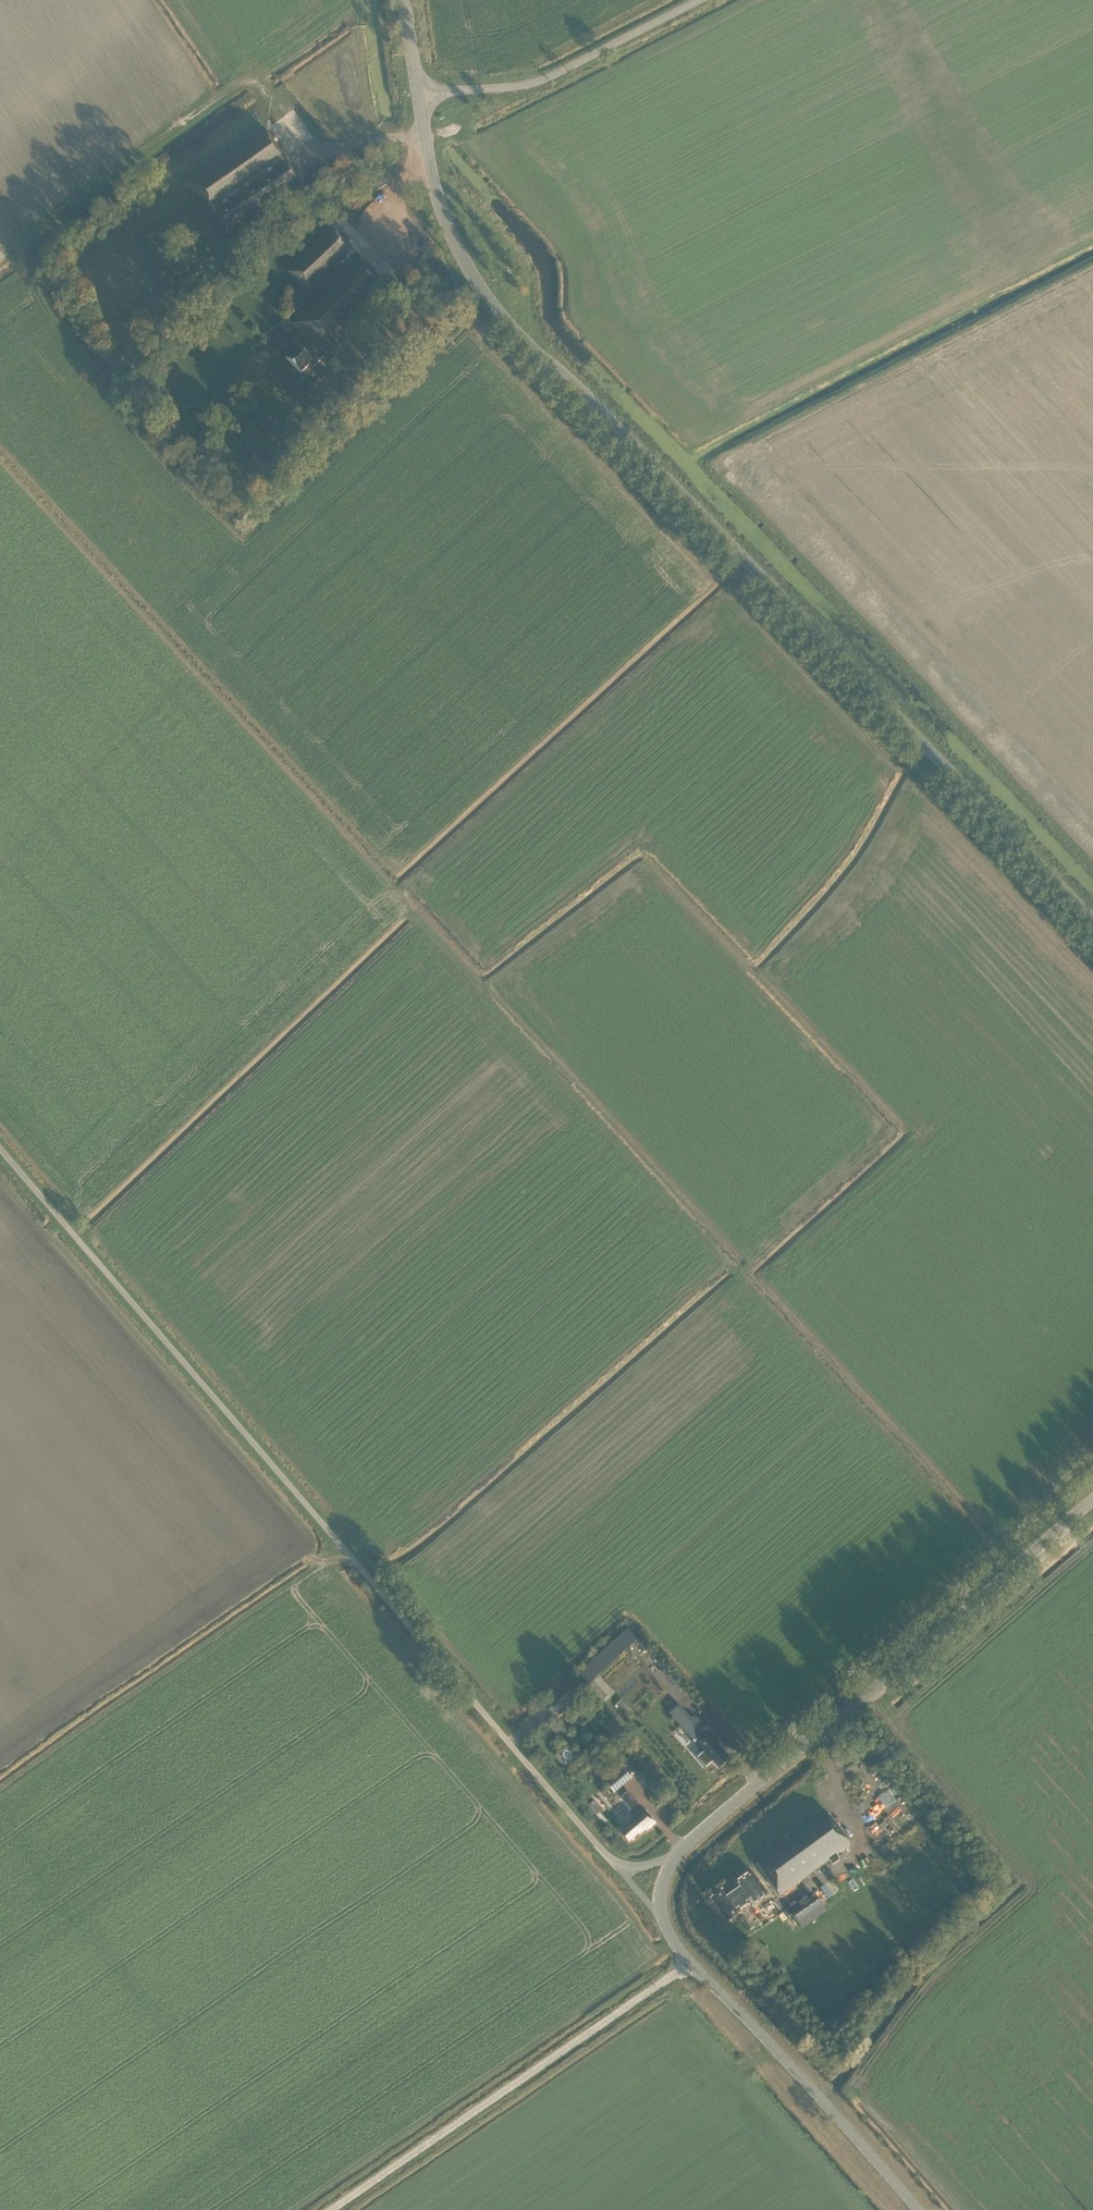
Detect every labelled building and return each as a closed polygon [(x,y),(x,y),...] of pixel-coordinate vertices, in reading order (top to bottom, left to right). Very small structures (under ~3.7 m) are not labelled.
[(263,127),(182,184),(227,248),(307,191),(263,127)] [(335,177),(328,166),(313,176),(321,187),(335,177)] [(391,290),(331,227),(285,271),(313,300),(290,323),(307,341),(299,348),(298,346),(286,358),(300,373),(310,364),(313,368),(325,356),(322,352),(325,349),(328,351),(391,290)] [(584,1686),(627,1649),(636,1640),(628,1631),(576,1677),(584,1686)] [(679,1690),(683,1686),(666,1669),(663,1673),(679,1690)] [(587,1687),(600,1703),(609,1694),(596,1679),(587,1687)] [(679,1705),(670,1714),(692,1740),(706,1728),(697,1718),(690,1717),(679,1705)] [(717,1741),(709,1731),(694,1744),(702,1754),(703,1752),(712,1762),(713,1761),(719,1768),(730,1759),(716,1742),(717,1741)] [(642,1742),(649,1752),(655,1748),(647,1738),(642,1742)] [(874,1775),(885,1767),(878,1757),(867,1765),(874,1775)] [(606,1783),(615,1793),(631,1779),(623,1769),(606,1783)] [(653,1771),(642,1774),(646,1786),(657,1782),(653,1771)] [(586,1806),(595,1816),(599,1812),(602,1810),(594,1800),(586,1806)] [(646,1830),(647,1831),(656,1823),(643,1808),(632,1818),(633,1819),(623,1827),(625,1829),(621,1833),(629,1842),(638,1834),(639,1835),(646,1830)] [(826,1812),(755,1863),(779,1896),(830,1860),(833,1864),(839,1860),(836,1855),(850,1845),(826,1812)] [(710,1898),(727,1924),(742,1914),(739,1910),(750,1902),(752,1905),(768,1894),(762,1886),(757,1879),(751,1871),(736,1882),(738,1884),(726,1892),(724,1888),(710,1898)] [(810,1921),(803,1911),(796,1916),(803,1926),(810,1921)]
